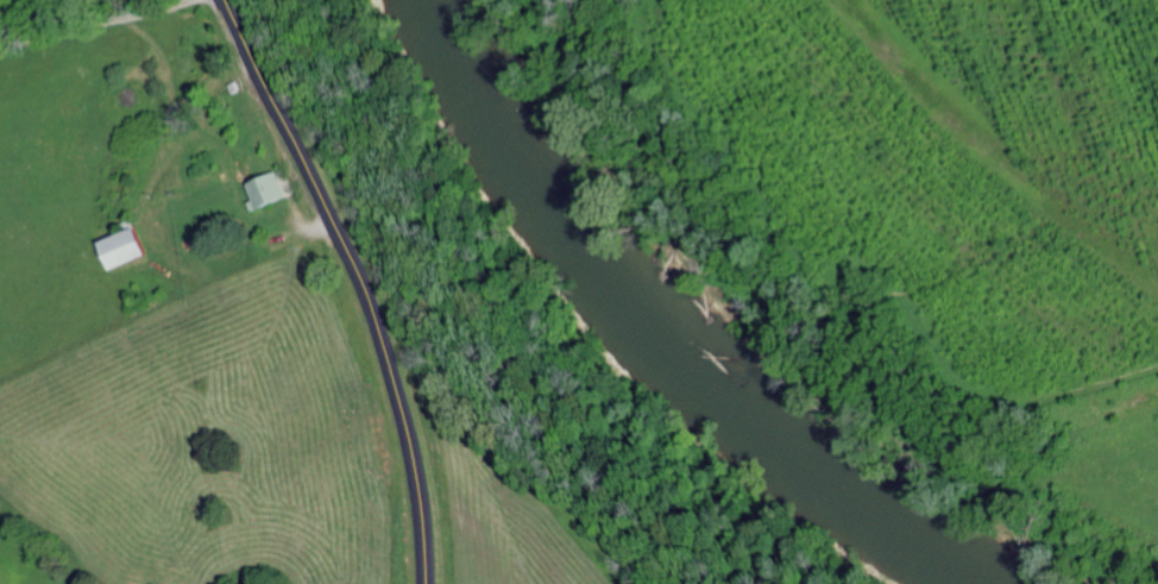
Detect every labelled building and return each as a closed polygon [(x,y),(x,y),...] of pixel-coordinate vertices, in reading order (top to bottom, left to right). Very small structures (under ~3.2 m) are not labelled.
[(286,196),(277,169),(243,181),(252,208),(286,196)] [(105,269),(142,255),(131,226),(94,241),(105,269)]
